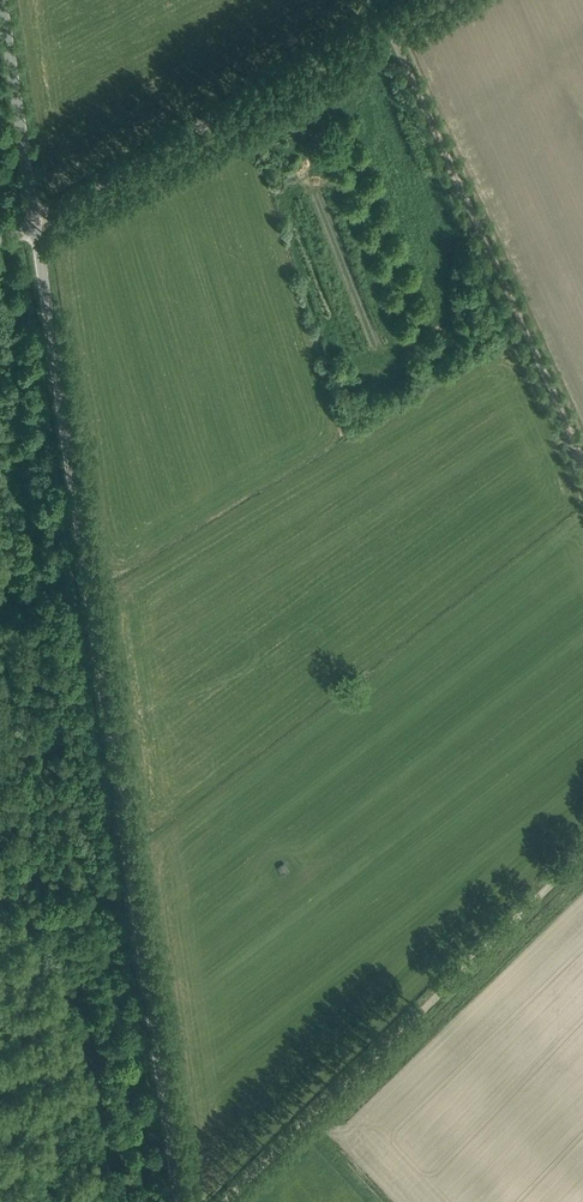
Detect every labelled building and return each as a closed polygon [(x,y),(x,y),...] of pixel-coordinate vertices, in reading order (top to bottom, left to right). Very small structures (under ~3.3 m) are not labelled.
[(307,131),(312,143),(327,137),(323,125),(307,131)]
